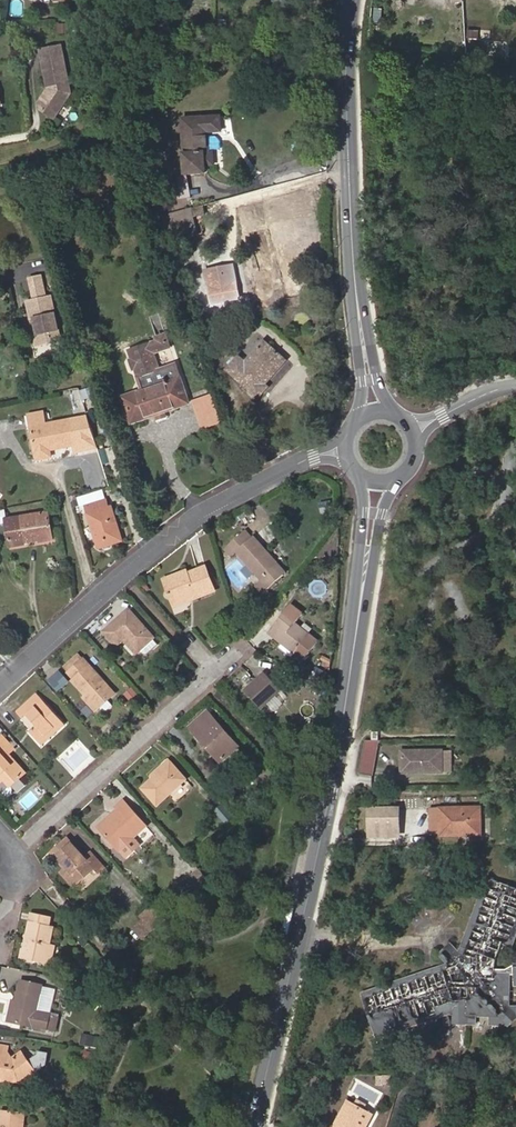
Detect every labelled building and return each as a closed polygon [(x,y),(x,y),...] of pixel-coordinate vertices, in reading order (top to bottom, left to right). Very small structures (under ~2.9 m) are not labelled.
[(69,33),(69,24),(58,24),(58,33),(69,33)] [(466,38),(478,38),(478,29),(466,29),(466,38)] [(40,62),(46,87),(49,90),(47,92),(44,90),(36,98),(36,103),(46,114),(69,91),(60,56),(40,62)] [(219,117),(181,118),(184,174),(203,173),(203,166),(213,165),(212,152),(208,152),(207,132),(220,130),(219,117)] [(176,195),(188,198),(192,185),(180,181),(176,195)] [(204,213),(202,206),(186,210),(153,220),(167,261),(181,257),(177,242),(198,236),(194,217),(204,213)] [(205,276),(210,305),(240,300),(234,270),(205,276)] [(27,280),(30,297),(41,295),(37,278),(27,280)] [(49,336),(56,335),(49,297),(25,302),(29,322),(34,324),(38,346),(51,344),(49,336)] [(34,324),(29,322),(34,347),(38,346),(34,324)] [(57,342),(56,335),(49,336),(51,344),(57,342)] [(153,339),(154,342),(155,346),(165,342),(163,336),(153,339)] [(165,383),(160,370),(157,371),(151,354),(167,348),(165,342),(155,346),(154,342),(126,351),(129,361),(125,362),(129,371),(133,369),(140,391),(165,383)] [(285,361),(263,342),(244,363),(238,357),(226,371),(257,398),(267,387),(264,384),(285,361)] [(152,416),(163,412),(188,404),(178,378),(174,365),(160,370),(165,383),(140,391),(122,397),(131,423),(152,416)] [(82,391),(84,400),(98,397),(95,388),(82,391)] [(218,411),(212,396),(194,402),(199,417),(218,411)] [(28,415),(31,428),(48,425),(45,411),(28,415)] [(203,430),(222,424),(218,411),(199,417),(203,430)] [(165,420),(163,412),(152,416),(155,424),(165,420)] [(72,446),(67,421),(48,425),(31,428),(36,459),(50,457),(49,451),(72,446)] [(86,507),(106,501),(103,492),(78,499),(81,508),(86,507)] [(99,549),(121,542),(111,507),(108,508),(106,501),(86,507),(99,549)] [(10,547),(51,540),(47,513),(5,520),(6,523),(10,547)] [(269,554),(272,551),(257,536),(257,537),(250,530),(229,548),(235,556),(240,552),(265,579),(271,574),(278,582),(283,576),(287,573),(279,566),(269,554)] [(283,563),(272,551),(269,554),(279,566),(283,563)] [(283,563),(279,566),(287,573),(290,571),(283,563)] [(198,593),(216,584),(207,564),(190,572),(188,569),(166,579),(175,599),(196,590),(198,593)] [(270,589),(278,582),(271,574),(265,579),(259,585),(266,593),(270,589)] [(285,579),(283,576),(278,582),(270,589),(273,591),(285,579)] [(217,588),(216,584),(198,593),(196,590),(175,599),(178,606),(217,588)] [(289,644),(298,651),(301,653),(309,659),(323,641),(300,623),(308,614),(296,604),(274,632),(289,644)] [(133,633),(145,647),(158,635),(133,608),(109,630),(121,643),(128,637),(133,633)] [(141,651),(145,647),(133,633),(128,637),(141,651)] [(295,654),(298,651),(289,644),(287,647),(295,654)] [(69,665),(75,671),(89,658),(84,652),(69,665)] [(89,658),(75,671),(81,678),(78,680),(92,696),(95,693),(106,706),(121,692),(90,657),(89,658)] [(260,709),(282,690),(266,672),(245,691),(260,709)] [(137,686),(125,692),(130,703),(142,697),(137,686)] [(56,725),(58,728),(67,721),(46,698),(40,690),(34,696),(18,709),(25,716),(28,714),(36,724),(33,726),(31,728),(40,738),(56,725)] [(101,710),(106,706),(95,693),(92,696),(90,697),(101,710)] [(211,742),(226,759),(241,746),(211,712),(192,729),(206,746),(211,742)] [(25,716),(33,726),(36,724),(28,714),(25,716)] [(42,742),(58,728),(56,725),(40,738),(42,742)] [(22,774),(10,761),(14,757),(9,751),(16,745),(5,732),(0,737),(0,780),(4,776),(11,784),(22,774)] [(375,775),(380,741),(365,739),(360,773),(375,775)] [(222,763),(226,759),(211,742),(206,746),(222,763)] [(442,773),(442,751),(402,752),(402,774),(442,773)] [(10,761),(22,774),(26,771),(14,757),(10,761)] [(188,778),(171,758),(142,784),(160,803),(188,778)] [(11,784),(4,776),(0,780),(0,792),(1,793),(6,794),(11,789),(11,784)] [(114,817),(101,829),(119,849),(120,848),(134,836),(135,835),(146,825),(124,800),(117,807),(118,809),(112,814),(114,817)] [(233,817),(222,804),(215,811),(225,823),(233,817)] [(431,832),(440,832),(440,809),(431,809),(431,832)] [(440,809),(440,832),(466,832),(466,836),(481,836),(481,809),(440,809)] [(99,826),(101,829),(114,817),(112,814),(99,826)] [(127,856),(142,843),(135,835),(134,836),(120,848),(127,856)] [(66,871),(76,882),(93,867),(98,872),(105,866),(92,851),(86,856),(68,836),(52,850),(65,865),(68,869),(66,871)] [(72,885),(76,882),(66,871),(68,869),(65,865),(60,870),(72,885)] [(189,886),(195,893),(210,880),(200,868),(192,876),(196,880),(189,886)] [(185,882),(189,886),(196,880),(192,876),(185,882)] [(492,879),(489,878),(458,956),(461,960),(492,879)] [(515,923),(515,889),(492,879),(461,960),(455,965),(452,966),(362,998),(376,1034),(438,1012),(439,1016),(444,1015),(450,1013),(452,1012),(455,1012),(454,1023),(474,1023),(474,1014),(491,1014),(490,1024),(509,1024),(515,1017),(515,1006),(509,1006),(510,974),(514,974),(514,983),(515,983),(515,960),(509,966),(496,966),(496,960),(502,943),(508,945),(515,923)] [(146,922),(153,931),(166,919),(153,904),(140,916),(146,922)] [(146,922),(135,931),(142,940),(153,931),(146,922)] [(47,964),(51,944),(54,928),(32,923),(24,959),(47,964)] [(508,945),(511,947),(515,934),(515,923),(508,945)] [(57,945),(51,944),(47,964),(52,965),(57,945)] [(449,963),(452,966),(455,965),(461,960),(458,956),(453,950),(444,957),(449,963)] [(361,994),(362,998),(452,966),(449,963),(361,994)] [(22,981),(17,1003),(13,1024),(49,1031),(52,1016),(51,1015),(37,1013),(43,985),(22,981)] [(43,985),(37,1013),(51,1015),(56,988),(43,985)] [(13,1024),(17,1003),(12,1001),(8,1023),(13,1024)] [(377,1038),(439,1016),(438,1012),(376,1034),(377,1038)] [(450,1013),(444,1015),(447,1024),(453,1022),(450,1013)] [(59,1017),(52,1016),(49,1031),(56,1033),(59,1017)] [(84,1033),(81,1045),(98,1048),(100,1036),(84,1033)] [(7,1057),(7,1055),(8,1047),(0,1046),(0,1056),(7,1057)] [(0,1056),(0,1080),(9,1081),(9,1085),(19,1087),(38,1072),(23,1051),(11,1059),(7,1055),(7,1057),(0,1056)] [(48,1065),(50,1054),(38,1052),(38,1055),(30,1061),(38,1072),(48,1065)] [(360,1108),(363,1102),(353,1097),(351,1103),(360,1108)] [(363,1109),(360,1108),(351,1103),(347,1101),(334,1126),(354,1126),(363,1109)] [(372,1114),(363,1109),(354,1126),(365,1126),(372,1114)] [(25,1115),(2,1113),(1,1126),(23,1126),(25,1115)]
